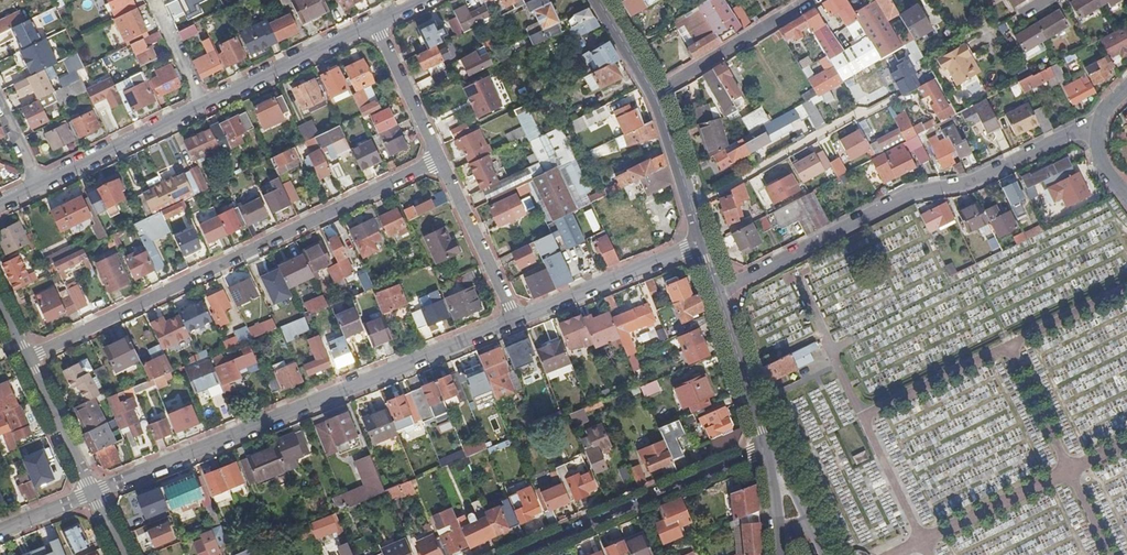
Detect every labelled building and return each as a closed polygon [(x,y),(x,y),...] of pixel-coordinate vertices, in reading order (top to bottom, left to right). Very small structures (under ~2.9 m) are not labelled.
[(136,9),(132,0),(108,0),(110,5),(106,7),(113,21),(115,19),(136,9)] [(257,0),(250,0),(254,9),(260,6),(257,0)] [(330,12),(324,0),(297,0),(292,3),(301,22),(318,14),(319,17),(330,12)] [(354,5),(352,0),(339,0),(344,10),(354,5)] [(490,13),(497,9),(493,0),(483,0),(490,13)] [(506,7),(513,3),(515,9),(525,4),(526,4),(524,0),(502,0),(506,7)] [(525,4),(529,13),(533,11),(539,22),(528,27),(527,30),(530,36),(535,34),(560,22),(551,3),(549,4),(547,0),(534,0),(526,4),(525,4)] [(630,17),(660,0),(627,0),(622,3),(630,17)] [(722,43),(733,37),(744,30),(732,10),(726,0),(708,0),(698,6),(711,29),(713,28),(722,43)] [(854,15),(853,12),(845,0),(830,0),(823,4),(830,16),(838,11),(846,26),(857,20),(854,15)] [(853,12),(861,7),(858,1),(860,0),(845,0),(853,12)] [(891,0),(877,0),(889,19),(899,13),(891,0)] [(1081,19),(1108,3),(1111,8),(1120,3),(1118,0),(1078,0),(1071,4),(1081,19)] [(886,57),(887,56),(892,53),(903,47),(897,38),(876,2),(854,15),(857,20),(870,40),(881,59),(886,57)] [(464,33),(470,30),(471,30),(468,25),(488,15),(485,7),(470,14),(466,5),(454,11),(457,17),(464,33)] [(689,48),(695,59),(722,43),(713,28),(711,29),(698,6),(673,21),(677,28),(689,48)] [(732,10),(744,30),(751,25),(739,6),(732,10)] [(909,31),(914,40),(933,29),(927,20),(924,22),(915,7),(900,16),(909,31)] [(67,16),(63,8),(57,11),(61,19),(67,16)] [(147,31),(136,9),(115,19),(121,31),(119,32),(124,42),(126,41),(129,47),(131,46),(144,39),(149,37),(146,31),(147,31)] [(591,13),(588,9),(575,16),(568,22),(570,24),(571,28),(594,17),(591,13)] [(824,25),(815,9),(803,16),(809,27),(813,32),(824,25)] [(1060,11),(1017,37),(1026,53),(1069,26),(1060,11)] [(26,22),(21,12),(10,17),(6,19),(0,22),(0,35),(12,28),(26,22)] [(275,23),(270,26),(278,42),(299,31),(294,22),(288,25),(282,12),(272,17),(275,23)] [(809,27),(803,16),(798,19),(784,28),(780,30),(785,39),(786,41),(792,37),(794,40),(796,38),(798,41),(803,37),(800,32),(809,27)] [(464,33),(457,17),(449,21),(457,37),(464,33)] [(599,26),(594,17),(571,28),(570,29),(574,36),(583,31),(584,33),(599,26)] [(23,51),(42,42),(31,20),(26,22),(12,28),(23,51)] [(429,50),(436,46),(448,41),(445,35),(448,34),(444,26),(441,27),(439,28),(435,21),(418,29),(429,50)] [(251,56),(278,43),(278,42),(270,26),(268,22),(241,35),(251,56)] [(535,34),(540,43),(564,32),(560,22),(535,34)] [(198,33),(194,25),(179,33),(183,41),(198,33)] [(827,56),(829,59),(841,52),(824,25),(813,32),(827,56)] [(470,30),(479,49),(484,46),(482,42),(475,28),(471,30),(470,30)] [(1104,41),(1113,57),(1120,54),(1123,59),(1126,56),(1126,31),(1126,29),(1104,41)] [(785,39),(780,30),(771,36),(776,44),(785,39)] [(903,47),(914,40),(909,31),(897,38),(903,47)] [(484,46),(489,56),(496,52),(489,38),(482,42),(484,46)] [(131,46),(140,66),(156,58),(152,48),(149,49),(144,39),(131,46)] [(236,39),(215,49),(224,68),(245,58),(236,39)] [(58,64),(46,40),(42,42),(23,51),(21,52),(30,70),(33,76),(43,71),(58,64)] [(833,65),(842,81),(878,61),(881,59),(870,40),(831,62),(833,65)] [(895,59),(917,46),(914,40),(903,47),(892,53),(895,59)] [(620,60),(609,42),(591,54),(601,69),(614,63),(620,60)] [(957,87),(976,75),(966,58),(970,56),(964,45),(936,61),(943,72),(947,70),(957,87)] [(428,68),(432,75),(444,70),(440,62),(443,61),(450,57),(446,49),(439,52),(436,46),(429,50),(418,55),(422,65),(422,64),(425,69),(428,68)] [(461,59),(470,77),(493,65),(489,56),(484,46),(479,49),(461,59)] [(210,80),(209,76),(222,69),(219,62),(220,61),(215,52),(205,56),(209,63),(200,67),(201,69),(198,71),(204,83),(210,80)] [(85,68),(78,54),(71,58),(78,72),(85,68)] [(966,58),(976,75),(980,73),(970,56),(966,58)] [(111,64),(108,57),(102,60),(106,67),(111,64)] [(889,63),(886,57),(881,59),(878,61),(881,67),(889,63)] [(356,90),(374,82),(363,59),(345,68),(356,90)] [(1087,69),(1095,85),(1113,75),(1105,60),(1087,69)] [(0,61),(0,70),(10,70),(9,61),(0,61)] [(903,96),(920,87),(912,75),(915,73),(909,61),(897,68),(899,71),(892,75),(903,96)] [(614,63),(601,69),(584,77),(591,92),(621,78),(614,63)] [(724,64),(713,70),(737,111),(738,112),(742,109),(740,105),(745,102),(736,87),(737,87),(731,78),(732,77),(724,64)] [(829,90),(843,82),(842,81),(833,65),(829,67),(830,69),(819,76),(820,79),(812,84),(819,95),(819,96),(821,95),(829,90)] [(181,87),(171,66),(161,70),(163,76),(153,81),(159,93),(156,95),(158,98),(181,87)] [(1034,75),(1019,83),(1024,93),(1056,77),(1051,66),(1034,75)] [(803,70),(810,82),(813,80),(811,78),(814,76),(809,67),(803,70)] [(349,89),(339,68),(322,77),(331,97),(349,89)] [(444,70),(432,75),(436,84),(448,78),(444,70)] [(713,70),(705,75),(711,85),(710,86),(727,116),(737,111),(713,70)] [(33,76),(27,79),(28,80),(6,91),(10,99),(47,80),(43,71),(33,76)] [(81,80),(78,72),(64,78),(67,86),(81,80)] [(122,101),(128,115),(155,102),(141,73),(114,86),(122,101)] [(1074,104),(1096,93),(1087,76),(1066,88),(1074,104)] [(477,118),(502,106),(488,77),(463,89),(469,99),(471,98),(475,107),(472,108),(477,118)] [(325,89),(320,78),(315,80),(314,79),(294,89),(303,109),(309,107),(315,104),(316,109),(326,104),(320,91),(325,89)] [(87,91),(93,105),(107,98),(111,106),(122,101),(114,86),(112,79),(87,91)] [(67,86),(54,93),(61,107),(73,101),(71,98),(87,91),(81,80),(67,86)] [(943,123),(954,117),(957,115),(951,104),(948,106),(933,80),(922,86),(928,96),(922,99),(929,113),(935,114),(938,113),(943,123)] [(977,80),(965,86),(970,98),(982,93),(977,80)] [(371,117),(374,116),(373,113),(381,109),(377,101),(370,104),(363,90),(352,95),(361,115),(363,118),(370,114),(371,117)] [(835,100),(829,90),(821,95),(827,105),(835,100)] [(290,111),(283,95),(274,99),(255,108),(265,129),(285,119),(282,115),(290,111)] [(805,111),(814,106),(810,100),(802,105),(805,111)] [(987,133),(1000,127),(987,100),(974,106),(987,133)] [(48,122),(39,102),(23,109),(32,129),(48,122)] [(1031,129),(1040,125),(1034,113),(1030,104),(1007,115),(1016,134),(1030,127),(1031,129)] [(611,116),(606,105),(578,118),(582,126),(586,124),(588,127),(611,116)] [(625,135),(645,125),(639,107),(632,111),(629,105),(622,109),(624,114),(617,117),(625,135)] [(694,109),(698,126),(714,121),(709,105),(694,109)] [(794,136),(813,125),(805,111),(802,105),(782,116),(794,136)] [(526,135),(520,137),(522,142),(528,139),(529,142),(540,137),(525,106),(515,111),(522,127),(526,135)] [(751,134),(760,129),(771,122),(761,106),(741,118),(751,134)] [(813,125),(815,129),(824,124),(814,106),(805,111),(813,125)] [(380,133),(396,126),(389,109),(374,116),(371,117),(379,134),(380,133)] [(1040,125),(1045,135),(1054,131),(1043,109),(1034,113),(1040,125)] [(254,128),(247,112),(220,125),(227,141),(254,128)] [(93,113),(69,124),(77,140),(97,131),(94,123),(97,121),(93,113)] [(365,122),(364,121),(363,118),(361,115),(348,121),(351,126),(359,122),(361,125),(365,122)] [(342,124),(339,118),(333,121),(336,127),(339,126),(342,124)] [(707,136),(714,155),(729,147),(719,119),(714,121),(698,126),(702,137),(707,136)] [(312,120),(298,127),(305,142),(306,141),(314,138),(320,135),(312,120)] [(925,132),(938,125),(936,120),(923,127),(921,124),(914,128),(918,136),(925,132)] [(657,137),(652,121),(645,125),(625,135),(616,139),(620,148),(657,137)] [(453,130),(457,137),(471,130),(468,123),(453,130)] [(918,136),(914,128),(912,123),(902,129),(908,141),(918,136)] [(75,141),(67,125),(46,135),(53,151),(75,141)] [(227,141),(220,125),(212,130),(222,151),(224,156),(232,152),(227,141)] [(339,126),(336,127),(320,135),(314,138),(320,150),(325,147),(327,150),(330,157),(334,158),(338,156),(337,154),(350,147),(339,126)] [(407,147),(396,126),(380,133),(391,155),(407,147)] [(506,135),(510,143),(520,137),(526,135),(522,127),(506,135)] [(949,138),(957,155),(969,149),(965,140),(960,142),(953,127),(943,132),(946,139),(949,138)] [(1017,136),(1031,129),(1030,127),(1016,134),(1017,136)] [(212,130),(211,129),(185,142),(194,160),(211,151),(213,155),(222,151),(212,130)] [(744,141),(751,153),(769,143),(760,129),(751,134),(743,138),(744,141)] [(462,148),(468,162),(492,151),(488,144),(486,145),(479,130),(455,141),(459,149),(462,148)] [(592,274),(600,270),(586,240),(605,230),(592,202),(607,195),(605,190),(587,198),(555,130),(540,137),(529,142),(534,153),(538,162),(532,165),(497,182),(482,189),(488,202),(517,188),(528,183),(534,180),(554,221),(565,216),(569,225),(592,274)] [(864,154),(873,149),(870,145),(861,130),(841,141),(850,156),(861,150),(864,154)] [(877,157),(902,144),(906,142),(900,130),(870,145),(873,149),(877,157)] [(1125,134),(1112,132),(1111,140),(1125,141),(1125,134)] [(372,137),(377,147),(383,143),(379,134),(372,137)] [(702,137),(710,158),(714,155),(707,136),(702,137)] [(908,153),(914,150),(914,149),(923,144),(922,143),(920,139),(918,136),(908,141),(906,142),(902,144),(906,153),(907,152),(908,153)] [(943,169),(952,165),(940,142),(937,136),(929,140),(943,169)] [(332,173),(328,165),(322,152),(320,150),(314,138),(306,141),(308,146),(311,153),(309,154),(310,156),(304,159),(308,168),(314,165),(321,178),(332,173)] [(953,157),(957,155),(949,138),(946,139),(940,142),(952,165),(955,163),(953,157)] [(306,141),(305,142),(295,147),(297,152),(308,146),(306,141)] [(352,151),(361,170),(380,160),(371,141),(352,151)] [(733,164),(751,153),(744,141),(741,143),(743,146),(728,155),(733,164)] [(847,158),(850,156),(841,141),(838,143),(847,158)] [(916,167),(908,153),(907,152),(906,153),(902,144),(877,157),(873,160),(885,183),(896,177),(897,177),(904,173),(905,174),(908,173),(908,172),(916,167)] [(922,165),(931,160),(923,144),(914,149),(914,150),(922,165)] [(295,147),(270,159),(278,175),(288,170),(285,164),(299,157),(297,152),(295,147)] [(528,157),(532,165),(538,162),(534,153),(529,156),(528,157)] [(798,163),(807,180),(827,169),(823,163),(820,164),(815,154),(798,163)] [(470,165),(482,189),(497,182),(493,174),(494,173),(490,164),(492,163),(488,156),(470,165)] [(610,193),(640,179),(666,166),(663,156),(650,162),(650,161),(629,171),(629,172),(617,178),(619,183),(608,188),(610,193)] [(288,170),(302,163),(299,157),(285,164),(288,170)] [(1026,186),(1023,187),(1024,191),(1072,167),(1068,159),(1054,166),(1030,177),(1028,173),(1021,177),(1026,186)] [(959,174),(966,173),(961,162),(955,165),(959,174)] [(1052,162),(1028,173),(1030,177),(1054,166),(1052,162)] [(332,173),(335,181),(345,176),(338,164),(332,167),(331,164),(328,165),(332,173)] [(648,196),(672,184),(666,166),(640,179),(648,196)] [(197,167),(190,171),(200,192),(206,190),(208,189),(198,169),(197,167)] [(835,171),(839,178),(847,173),(844,167),(835,171)] [(765,184),(773,198),(798,184),(790,170),(765,184)] [(871,183),(877,178),(871,170),(865,175),(871,183)] [(200,192),(190,171),(184,174),(183,173),(143,193),(143,194),(137,197),(147,218),(161,211),(183,201),(200,192)] [(1077,201),(1089,195),(1085,187),(1087,186),(1084,182),(1081,184),(1076,175),(1056,185),(1067,206),(1077,201)] [(283,187),(291,203),(306,196),(297,178),(283,185),(283,187)] [(552,233),(569,225),(565,216),(554,221),(534,180),(528,183),(531,190),(552,233)] [(116,181),(87,195),(96,215),(107,209),(125,200),(116,181)] [(1009,185),(1002,188),(1017,220),(1026,215),(1019,201),(1026,197),(1022,190),(1020,191),(1016,182),(1009,185)] [(531,190),(528,183),(517,188),(521,196),(531,190)] [(719,197),(732,235),(746,227),(743,220),(740,221),(737,212),(740,210),(739,208),(743,206),(742,203),(748,201),(743,184),(731,190),(719,197)] [(263,196),(271,213),(291,203),(283,187),(263,196)] [(437,199),(445,195),(443,191),(435,195),(437,199)] [(808,235),(830,224),(813,192),(809,194),(773,213),(783,230),(800,220),(808,235)] [(436,208),(448,202),(445,195),(437,199),(432,201),(436,208)] [(499,226),(525,214),(516,195),(490,208),(499,226)] [(62,232),(92,217),(81,196),(51,210),(62,232)] [(247,205),(259,199),(258,196),(245,202),(247,205)] [(409,221),(436,208),(432,201),(431,197),(423,201),(421,197),(417,199),(419,203),(404,210),(409,221)] [(245,202),(238,206),(238,207),(247,225),(267,215),(259,199),(247,205),(245,202)] [(185,205),(183,201),(161,211),(165,219),(183,211),(181,207),(185,205)] [(947,203),(921,216),(929,232),(939,227),(954,219),(947,203)] [(988,222),(978,203),(958,213),(967,232),(988,222)] [(372,208),(371,205),(364,208),(370,220),(377,217),(372,208)] [(238,206),(218,216),(227,234),(247,225),(238,207),(238,206)] [(996,206),(986,211),(998,237),(1017,228),(1009,212),(1001,216),(996,206)] [(910,207),(867,227),(880,255),(923,235),(910,207)] [(389,236),(406,228),(397,210),(380,217),(389,236)] [(161,211),(147,218),(142,221),(145,228),(165,219),(161,211)] [(227,234),(218,216),(200,225),(209,243),(210,242),(213,248),(219,245),(216,239),(227,234)] [(762,231),(770,228),(766,216),(757,219),(762,231)] [(377,217),(370,220),(350,230),(364,257),(377,250),(373,242),(382,238),(378,229),(382,227),(377,217)] [(956,223),(954,219),(939,227),(940,231),(956,223)] [(7,255),(29,245),(18,222),(1,231),(0,234),(0,241),(7,255)] [(107,237),(100,222),(92,226),(100,241),(105,239),(107,237)] [(137,224),(134,225),(140,237),(144,235),(140,225),(138,226),(137,224)] [(746,227),(732,235),(741,251),(749,247),(750,249),(762,243),(752,224),(746,227)] [(584,277),(592,274),(569,225),(552,233),(534,242),(544,264),(546,267),(551,278),(556,289),(569,283),(584,277)] [(1024,234),(1027,240),(1044,232),(1041,225),(1023,233),(1024,234)] [(436,263),(459,253),(453,240),(450,242),(443,228),(424,238),(436,263)] [(184,255),(200,247),(193,231),(184,236),(185,236),(178,239),(180,243),(178,244),(184,255)] [(116,244),(118,249),(123,246),(116,233),(112,235),(116,244)] [(1014,238),(1017,245),(1027,240),(1024,234),(1014,238)] [(112,235),(107,237),(105,239),(109,248),(116,244),(112,235)] [(609,266),(620,262),(614,250),(607,235),(597,241),(609,266)] [(337,237),(327,241),(338,264),(345,278),(354,273),(345,257),(347,256),(337,237)] [(66,238),(40,251),(48,266),(54,263),(76,252),(75,249),(72,251),(66,238)] [(322,244),(303,253),(304,255),(313,275),(316,280),(320,278),(316,270),(331,263),(326,253),(327,253),(322,244)] [(535,262),(527,245),(512,252),(520,269),(535,262)] [(620,262),(634,256),(629,245),(614,250),(620,262)] [(749,247),(741,251),(743,256),(751,251),(750,249),(749,247)] [(84,249),(76,252),(54,263),(58,270),(62,279),(66,277),(63,269),(83,259),(86,265),(90,263),(84,249)] [(155,269),(150,258),(146,252),(136,257),(135,254),(125,259),(135,279),(155,269)] [(113,267),(119,264),(115,255),(109,258),(113,267)] [(155,269),(156,272),(162,268),(156,255),(150,258),(155,269)] [(304,255),(279,267),(289,288),(313,275),(304,255)] [(2,264),(12,284),(13,283),(28,275),(18,256),(2,264)] [(128,282),(119,264),(113,267),(109,258),(97,264),(110,291),(128,282)] [(54,263),(48,266),(51,273),(58,270),(54,263)] [(948,275),(955,272),(951,263),(944,266),(948,275)] [(345,278),(338,264),(329,268),(336,282),(345,278)] [(254,277),(265,301),(284,292),(272,268),(254,277)] [(476,278),(473,271),(450,282),(453,288),(476,278)] [(13,283),(16,290),(38,280),(34,272),(28,275),(13,283)] [(544,293),(556,289),(551,278),(545,281),(541,272),(526,278),(534,298),(544,293)] [(669,293),(674,304),(692,296),(687,283),(689,282),(687,278),(679,281),(678,278),(676,277),(666,281),(666,283),(668,289),(666,290),(667,293),(669,293)] [(250,279),(230,289),(239,307),(259,298),(250,279)] [(658,293),(652,279),(645,282),(651,296),(658,293)] [(68,290),(70,296),(77,310),(87,305),(77,285),(68,290)] [(382,285),(375,288),(373,289),(375,295),(384,291),(382,285)] [(404,308),(409,306),(400,285),(384,291),(375,295),(382,313),(403,305),(404,308)] [(445,299),(454,321),(482,308),(473,287),(445,299)] [(67,315),(77,310),(70,296),(60,301),(58,297),(55,298),(51,290),(35,298),(47,321),(65,312),(67,315)] [(231,307),(224,291),(209,299),(222,326),(230,322),(225,310),(231,307)] [(690,316),(703,310),(701,305),(698,294),(692,296),(674,304),(682,323),(691,318),(690,316)] [(617,308),(612,295),(604,299),(609,311),(617,308)] [(310,315),(312,314),(329,307),(324,296),(305,304),(310,315)] [(213,320),(203,301),(186,309),(185,306),(177,310),(180,316),(188,332),(213,320)] [(429,325),(449,317),(442,301),(422,309),(422,310),(415,313),(421,328),(428,324),(429,325)] [(651,313),(648,304),(612,319),(616,327),(651,313)] [(336,317),(344,336),(348,344),(358,340),(356,337),(364,333),(355,309),(336,317)] [(616,327),(612,319),(610,313),(604,315),(599,317),(594,319),(592,315),(584,319),(593,343),(595,348),(611,341),(620,337),(616,327)] [(628,357),(634,354),(637,353),(628,333),(655,322),(651,313),(616,327),(620,337),(624,346),(628,357)] [(304,318),(281,327),(284,332),(313,320),(312,314),(310,315),(306,316),(304,318)] [(693,329),(707,323),(705,315),(689,322),(693,329)] [(188,332),(180,316),(166,323),(163,324),(161,321),(152,326),(163,349),(190,336),(188,332)] [(584,319),(582,316),(563,323),(564,326),(562,327),(570,348),(583,343),(584,346),(593,343),(584,319)] [(163,317),(150,324),(152,326),(161,321),(163,324),(166,323),(163,317)] [(372,346),(392,337),(384,317),(364,326),(372,346)] [(249,330),(253,338),(278,328),(274,319),(249,329),(249,330)] [(253,338),(249,330),(237,336),(240,343),(253,338)] [(684,351),(703,342),(698,330),(678,338),(684,351)] [(660,343),(669,339),(666,333),(663,334),(665,337),(659,340),(660,343)] [(143,365),(129,336),(105,348),(118,375),(127,370),(128,372),(143,365)] [(308,375),(332,365),(320,336),(310,340),(318,361),(305,366),(308,375)] [(338,369),(355,362),(348,344),(344,336),(328,343),(338,369)] [(624,346),(620,337),(611,341),(614,350),(624,346)] [(511,343),(505,346),(515,369),(521,366),(520,362),(535,355),(529,338),(512,345),(511,343)] [(571,362),(562,340),(537,351),(546,373),(571,362)] [(708,355),(703,342),(684,351),(689,363),(708,355)] [(771,364),(762,368),(767,383),(768,383),(813,361),(809,353),(817,350),(815,344),(803,349),(771,364)] [(240,350),(232,354),(244,382),(247,380),(252,373),(260,369),(251,346),(242,350),(245,355),(243,356),(240,350)] [(506,361),(500,348),(479,356),(479,358),(472,362),(477,375),(480,387),(487,402),(496,398),(484,370),(504,361),(506,361)] [(762,368),(771,364),(767,355),(764,357),(762,353),(758,355),(762,368)] [(150,362),(143,365),(150,380),(153,379),(173,371),(165,354),(158,358),(150,362)] [(193,363),(201,359),(199,354),(190,357),(193,363)] [(244,382),(232,354),(215,361),(217,366),(224,384),(232,381),(236,390),(246,386),(244,382)] [(628,357),(634,372),(640,369),(634,354),(628,357)] [(186,371),(195,392),(207,387),(212,397),(224,391),(214,367),(212,361),(186,371)] [(484,370),(496,398),(497,401),(515,393),(512,385),(510,381),(507,373),(509,373),(504,361),(484,370)] [(84,376),(77,363),(64,370),(64,372),(69,383),(84,376)] [(283,390),(303,381),(296,363),(276,372),(277,374),(268,378),(273,392),(282,388),(283,390)] [(224,391),(226,394),(236,390),(232,381),(224,384),(217,366),(214,367),(224,391)] [(99,395),(89,373),(84,376),(69,383),(72,389),(77,386),(86,402),(93,398),(99,395)] [(466,399),(456,373),(436,381),(443,400),(457,394),(460,401),(466,399)] [(693,413),(710,405),(707,398),(713,395),(704,375),(674,389),(683,409),(689,406),(693,413)] [(153,379),(150,380),(133,387),(135,393),(155,384),(153,379)] [(660,390),(656,380),(641,387),(645,397),(660,390)] [(0,385),(0,398),(1,401),(14,396),(8,381),(0,385)] [(443,400),(436,381),(411,392),(422,421),(423,423),(448,413),(443,400)] [(135,393),(133,387),(124,391),(126,396),(135,393)] [(124,391),(107,398),(115,418),(119,429),(121,428),(122,430),(130,427),(133,436),(142,433),(132,408),(136,406),(133,398),(120,403),(119,399),(126,396),(124,391)] [(422,421),(411,392),(389,401),(389,402),(386,404),(388,408),(397,431),(422,421)] [(564,417),(554,394),(552,395),(552,398),(550,399),(556,412),(536,421),(538,427),(564,417)] [(4,413),(19,406),(15,396),(14,396),(1,401),(0,402),(0,414),(4,413)] [(86,402),(76,407),(89,432),(106,423),(93,398),(86,402)] [(168,415),(175,431),(182,428),(183,429),(199,422),(192,405),(168,415)] [(4,413),(16,442),(32,436),(19,406),(4,413)] [(725,409),(725,406),(700,417),(704,429),(706,428),(710,438),(714,439),(722,435),(722,432),(732,427),(733,424),(730,418),(729,418),(729,416),(731,415),(728,408),(725,409)] [(397,431),(388,408),(377,413),(378,414),(364,420),(374,442),(387,437),(389,441),(399,437),(397,431)] [(588,421),(583,409),(569,414),(575,427),(588,421)] [(155,440),(160,451),(167,448),(163,437),(172,433),(166,418),(153,424),(147,411),(144,413),(147,421),(155,440)] [(328,424),(316,429),(324,450),(337,445),(337,446),(357,437),(347,412),(326,421),(328,424)] [(6,432),(8,437),(6,439),(11,451),(16,449),(17,452),(19,451),(16,442),(4,413),(0,414),(0,435),(6,432)] [(682,428),(697,421),(693,413),(678,419),(682,428)] [(662,437),(682,428),(678,419),(658,428),(662,437)] [(448,421),(432,427),(435,435),(451,429),(448,421)] [(89,432),(83,435),(89,448),(93,454),(97,452),(113,444),(116,443),(106,423),(89,432)] [(580,438),(595,473),(604,469),(597,452),(600,451),(612,446),(602,425),(586,432),(588,435),(580,438)] [(743,432),(741,428),(700,446),(705,459),(710,456),(737,445),(743,432)] [(294,457),(295,460),(310,454),(301,431),(277,440),(285,461),(294,457)] [(514,443),(512,438),(487,449),(489,454),(514,443)] [(664,442),(673,462),(683,458),(675,438),(664,442)] [(487,449),(483,439),(480,440),(481,443),(464,451),(467,457),(487,449)] [(668,475),(676,471),(673,462),(664,442),(663,440),(638,452),(643,463),(646,462),(650,471),(664,465),(668,475)] [(97,452),(105,468),(121,461),(113,444),(97,452)] [(288,470),(278,446),(240,462),(250,486),(288,470)] [(467,457),(464,451),(451,456),(454,463),(462,460),(467,457)] [(597,452),(604,469),(607,468),(600,451),(597,452)] [(24,462),(34,487),(54,479),(43,453),(24,462)] [(386,492),(371,454),(355,460),(366,488),(343,497),(347,508),(360,502),(382,493),(386,492)] [(295,460),(287,464),(290,471),(298,468),(295,460)] [(557,471),(569,500),(571,503),(589,495),(588,492),(596,489),(583,460),(557,471)] [(236,462),(221,469),(229,488),(244,482),(236,462)] [(639,487),(646,484),(637,463),(630,466),(639,487)] [(229,488),(221,469),(205,475),(213,494),(229,488)] [(543,510),(550,526),(557,522),(552,510),(567,504),(566,501),(569,500),(557,471),(551,474),(555,482),(558,481),(560,485),(541,493),(548,508),(543,510)] [(29,501),(36,498),(27,475),(20,478),(22,484),(18,486),(22,495),(26,494),(29,501)] [(208,492),(201,475),(165,489),(166,492),(172,507),(208,492)] [(9,503),(0,481),(0,506),(9,503)] [(411,481),(405,484),(410,495),(416,493),(411,481)] [(757,500),(755,485),(744,489),(742,484),(731,488),(734,520),(741,517),(758,511),(757,500)] [(399,486),(386,492),(387,495),(389,500),(400,495),(401,498),(404,497),(399,486)] [(541,512),(531,487),(509,497),(521,524),(532,519),(531,516),(541,512)] [(169,511),(160,489),(138,498),(141,507),(144,506),(148,516),(151,515),(152,517),(155,516),(154,514),(164,510),(166,512),(169,511)] [(692,522),(682,498),(660,508),(665,521),(655,525),(664,544),(686,534),(682,526),(692,522)] [(485,514),(495,536),(505,532),(503,529),(509,526),(511,529),(520,525),(509,499),(503,502),(505,505),(485,514)] [(469,546),(470,548),(495,536),(485,514),(482,507),(483,506),(480,500),(473,503),(480,521),(478,522),(477,520),(476,520),(475,520),(473,520),(472,521),(471,523),(472,525),(469,526),(467,522),(460,525),(469,546)] [(219,520),(212,503),(205,506),(213,523),(219,520)] [(443,554),(451,554),(469,546),(460,525),(453,508),(434,516),(439,529),(440,529),(450,525),(453,532),(443,537),(436,540),(443,554)] [(759,523),(758,511),(741,517),(742,525),(759,523)] [(142,518),(127,524),(131,532),(146,526),(142,518)] [(318,538),(337,530),(336,529),(339,527),(337,522),(334,523),(332,518),(313,526),(318,538)] [(155,546),(174,538),(168,523),(148,531),(155,546)] [(759,523),(742,525),(745,554),(755,554),(762,552),(761,537),(759,523)] [(314,534),(309,524),(298,528),(302,538),(314,534)] [(426,532),(432,529),(429,524),(423,526),(426,532)] [(90,546),(80,525),(64,533),(74,554),(90,546)] [(440,529),(443,537),(453,532),(450,525),(440,529)] [(212,533),(193,541),(199,554),(221,554),(212,533)] [(644,534),(625,542),(629,551),(631,554),(653,554),(644,534)] [(436,540),(434,535),(424,539),(426,542),(418,546),(422,554),(443,554),(436,540)] [(623,537),(613,542),(614,545),(605,549),(607,554),(620,554),(629,551),(625,542),(623,537)] [(406,539),(396,544),(394,539),(379,545),(381,551),(383,554),(413,554),(406,539)] [(348,543),(338,547),(342,554),(353,554),(348,543)]
